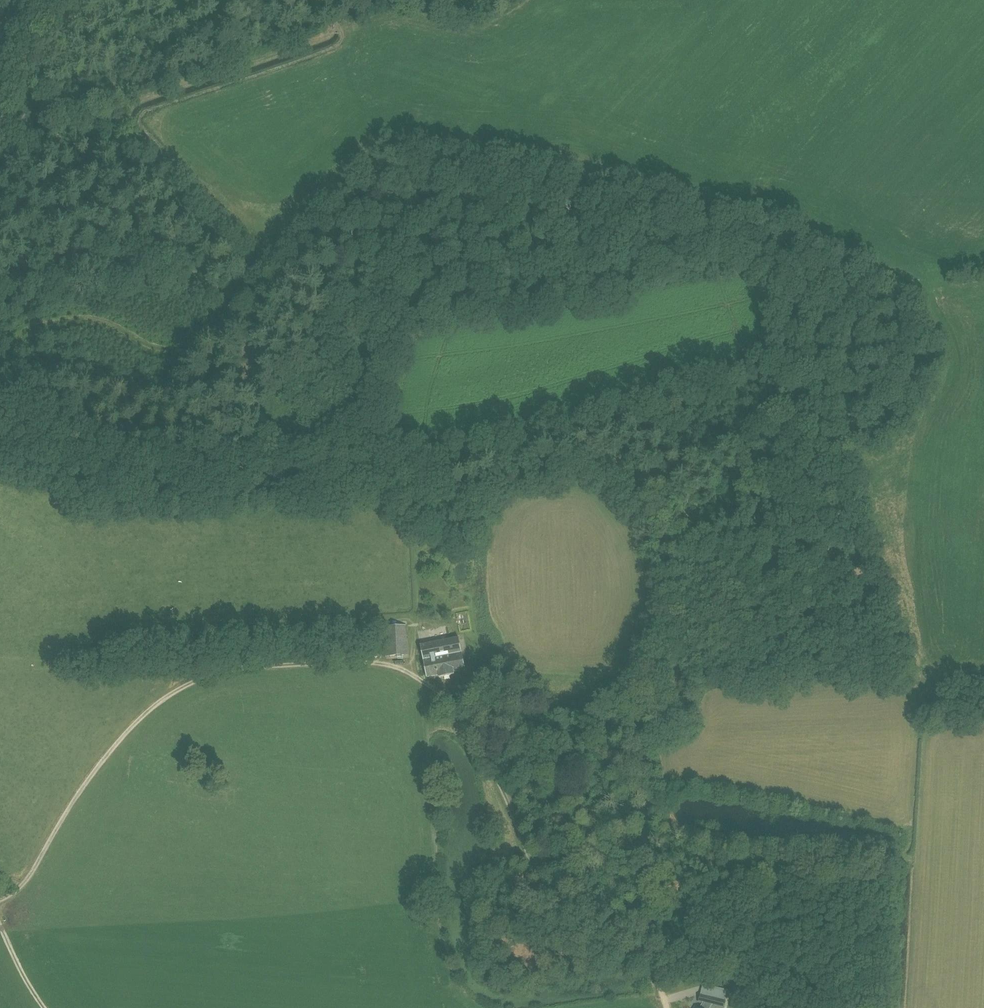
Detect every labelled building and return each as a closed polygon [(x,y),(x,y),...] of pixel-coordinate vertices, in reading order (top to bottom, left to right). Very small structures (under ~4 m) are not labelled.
[(385,627),(387,657),(407,655),(406,626),(385,627)] [(420,645),(426,677),(438,675),(439,678),(454,675),(454,672),(465,670),(459,638),(420,645)] [(723,1007),(728,990),(702,984),(698,1003),(719,1007),(723,1007)] [(745,1001),(761,1006),(764,998),(748,992),(745,1001)]
